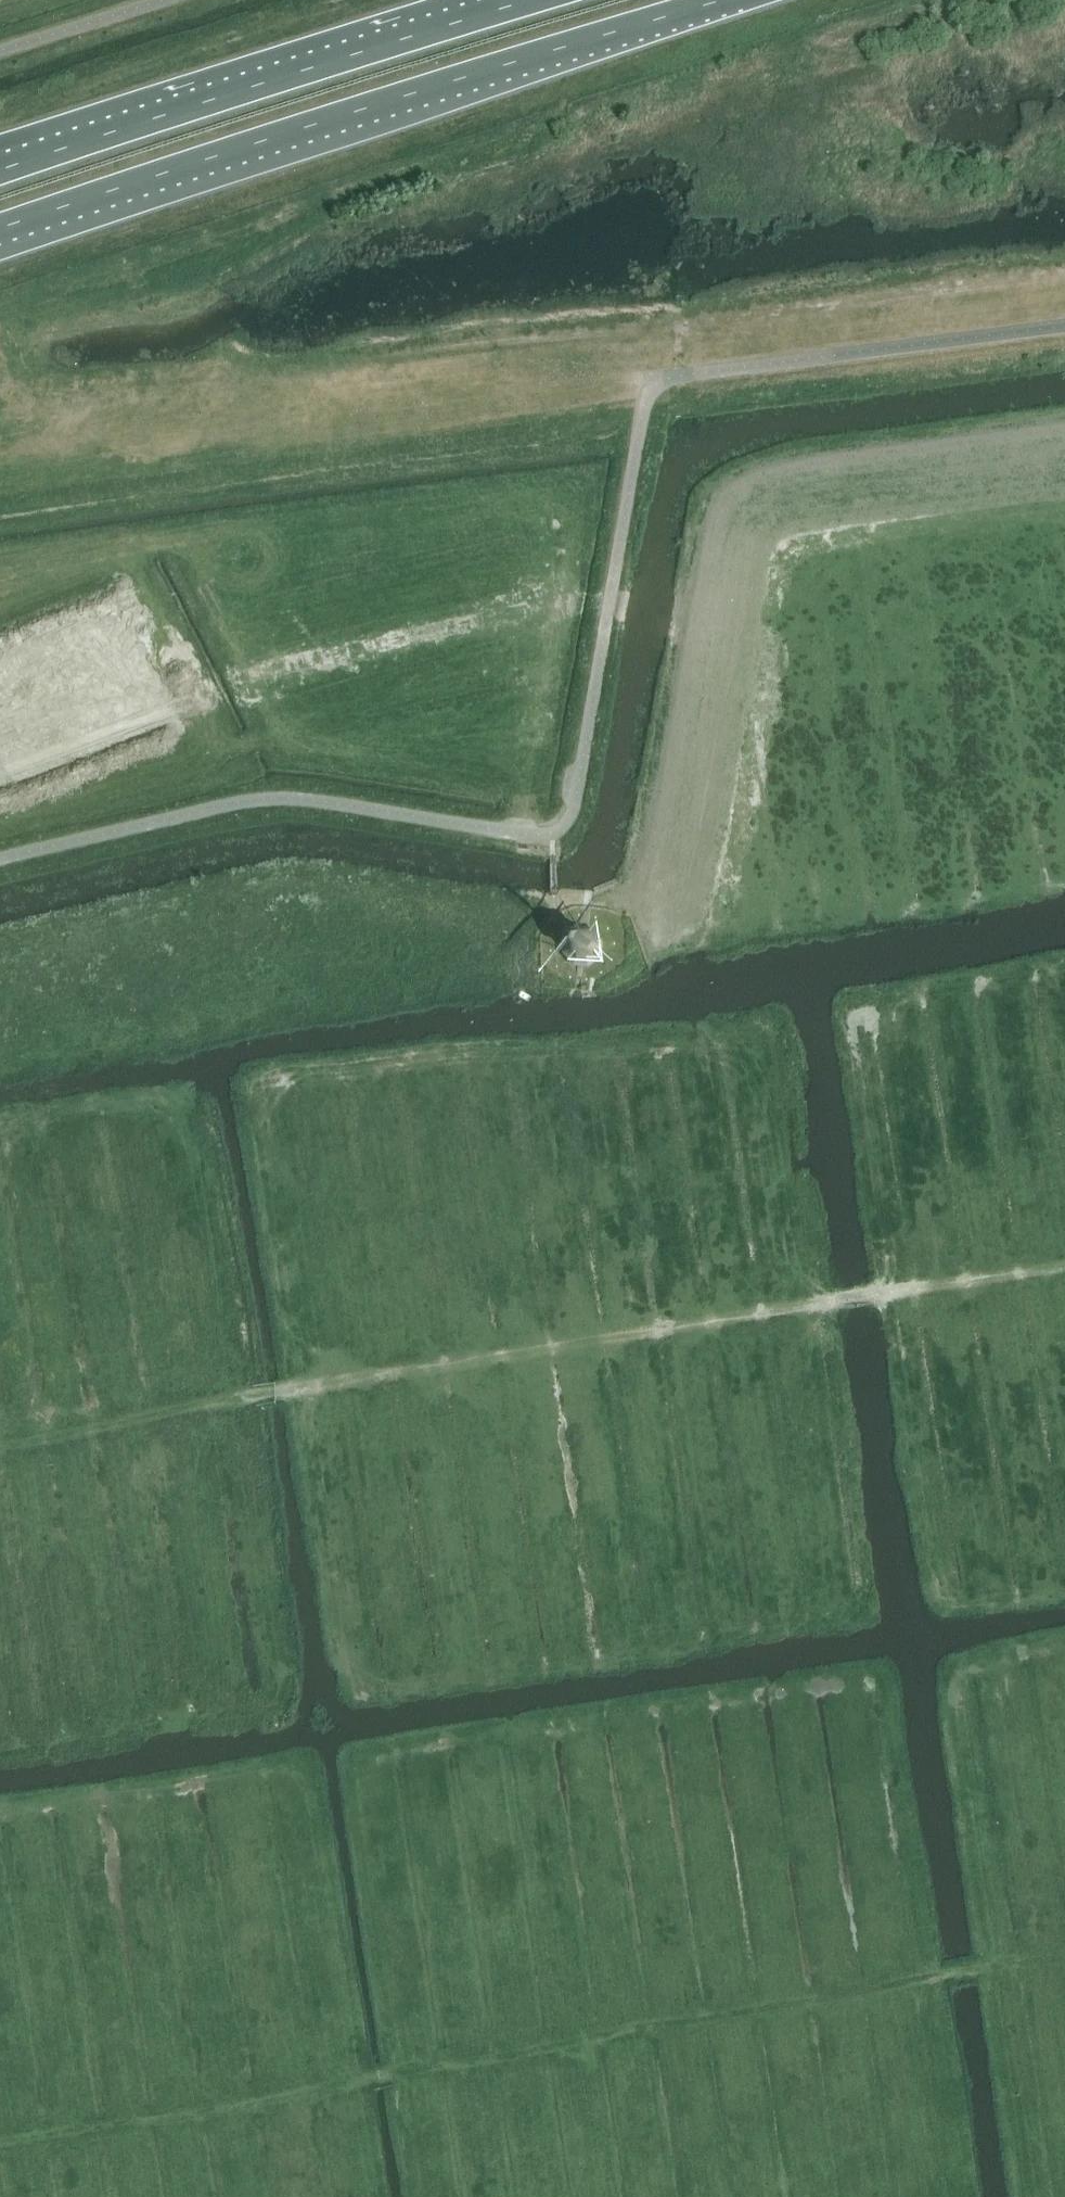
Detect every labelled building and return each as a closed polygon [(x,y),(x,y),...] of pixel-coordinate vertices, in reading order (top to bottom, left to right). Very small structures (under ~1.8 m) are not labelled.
[(563,953),(573,964),(588,966),(599,957),(601,942),(591,930),(577,929),(565,938),(563,953)]
